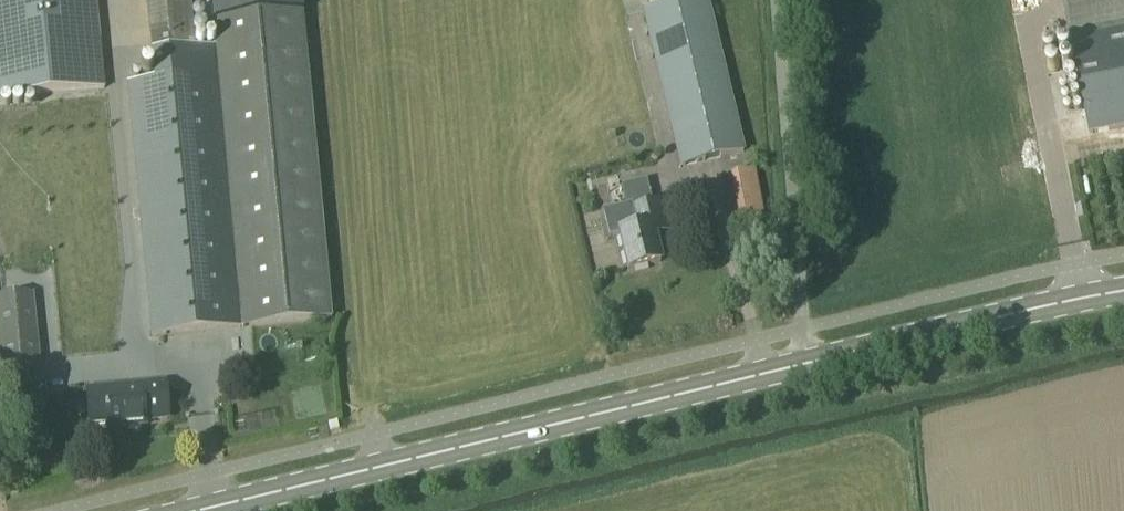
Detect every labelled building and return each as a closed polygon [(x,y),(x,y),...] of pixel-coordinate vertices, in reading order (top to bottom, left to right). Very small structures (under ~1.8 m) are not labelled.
[(103,89),(94,0),(0,0),(0,99),(103,89)] [(150,54),(192,50),(188,0),(145,0),(150,54)] [(642,13),(680,168),(741,153),(705,0),(694,0),(642,13)] [(1087,116),(1123,109),(1123,0),(1064,0),(1087,116)] [(301,14),(213,24),(215,48),(244,328),(244,329),(332,320),(301,14)] [(153,81),(126,84),(150,336),(244,328),(215,48),(192,50),(150,54),(153,81)] [(731,175),(734,192),(756,188),(753,171),(731,175)] [(625,207),(603,213),(609,237),(610,237),(610,236),(618,234),(626,271),(660,263),(653,234),(667,231),(660,203),(651,205),(645,182),(620,188),(625,207)] [(576,232),(601,225),(599,217),(574,223),(576,232)] [(0,298),(0,368),(2,393),(8,392),(10,407),(4,408),(5,418),(43,414),(31,295),(0,298)] [(168,420),(165,383),(85,391),(89,428),(106,426),(106,431),(145,428),(144,422),(168,420)]
